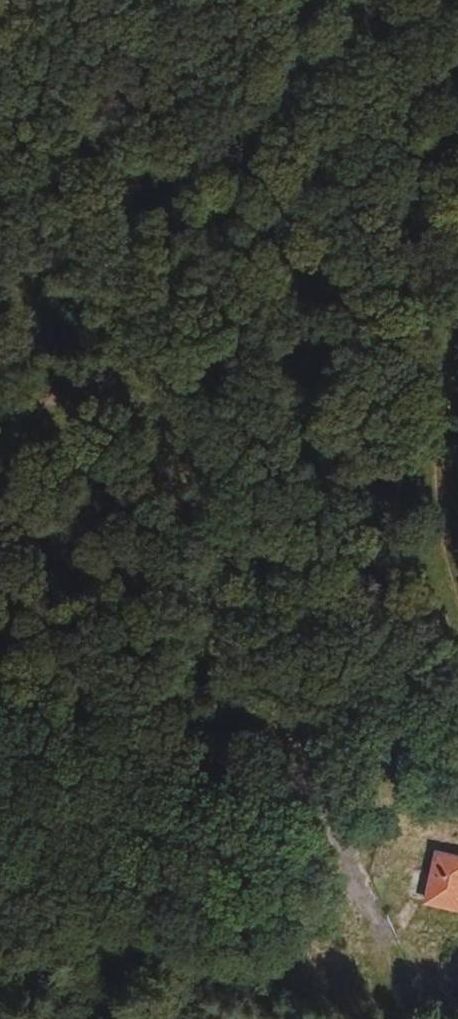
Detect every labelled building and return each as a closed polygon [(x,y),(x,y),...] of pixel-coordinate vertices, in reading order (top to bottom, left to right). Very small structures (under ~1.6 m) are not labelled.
[(428,858),(415,909),(456,920),(457,914),(457,866),(428,858)]
